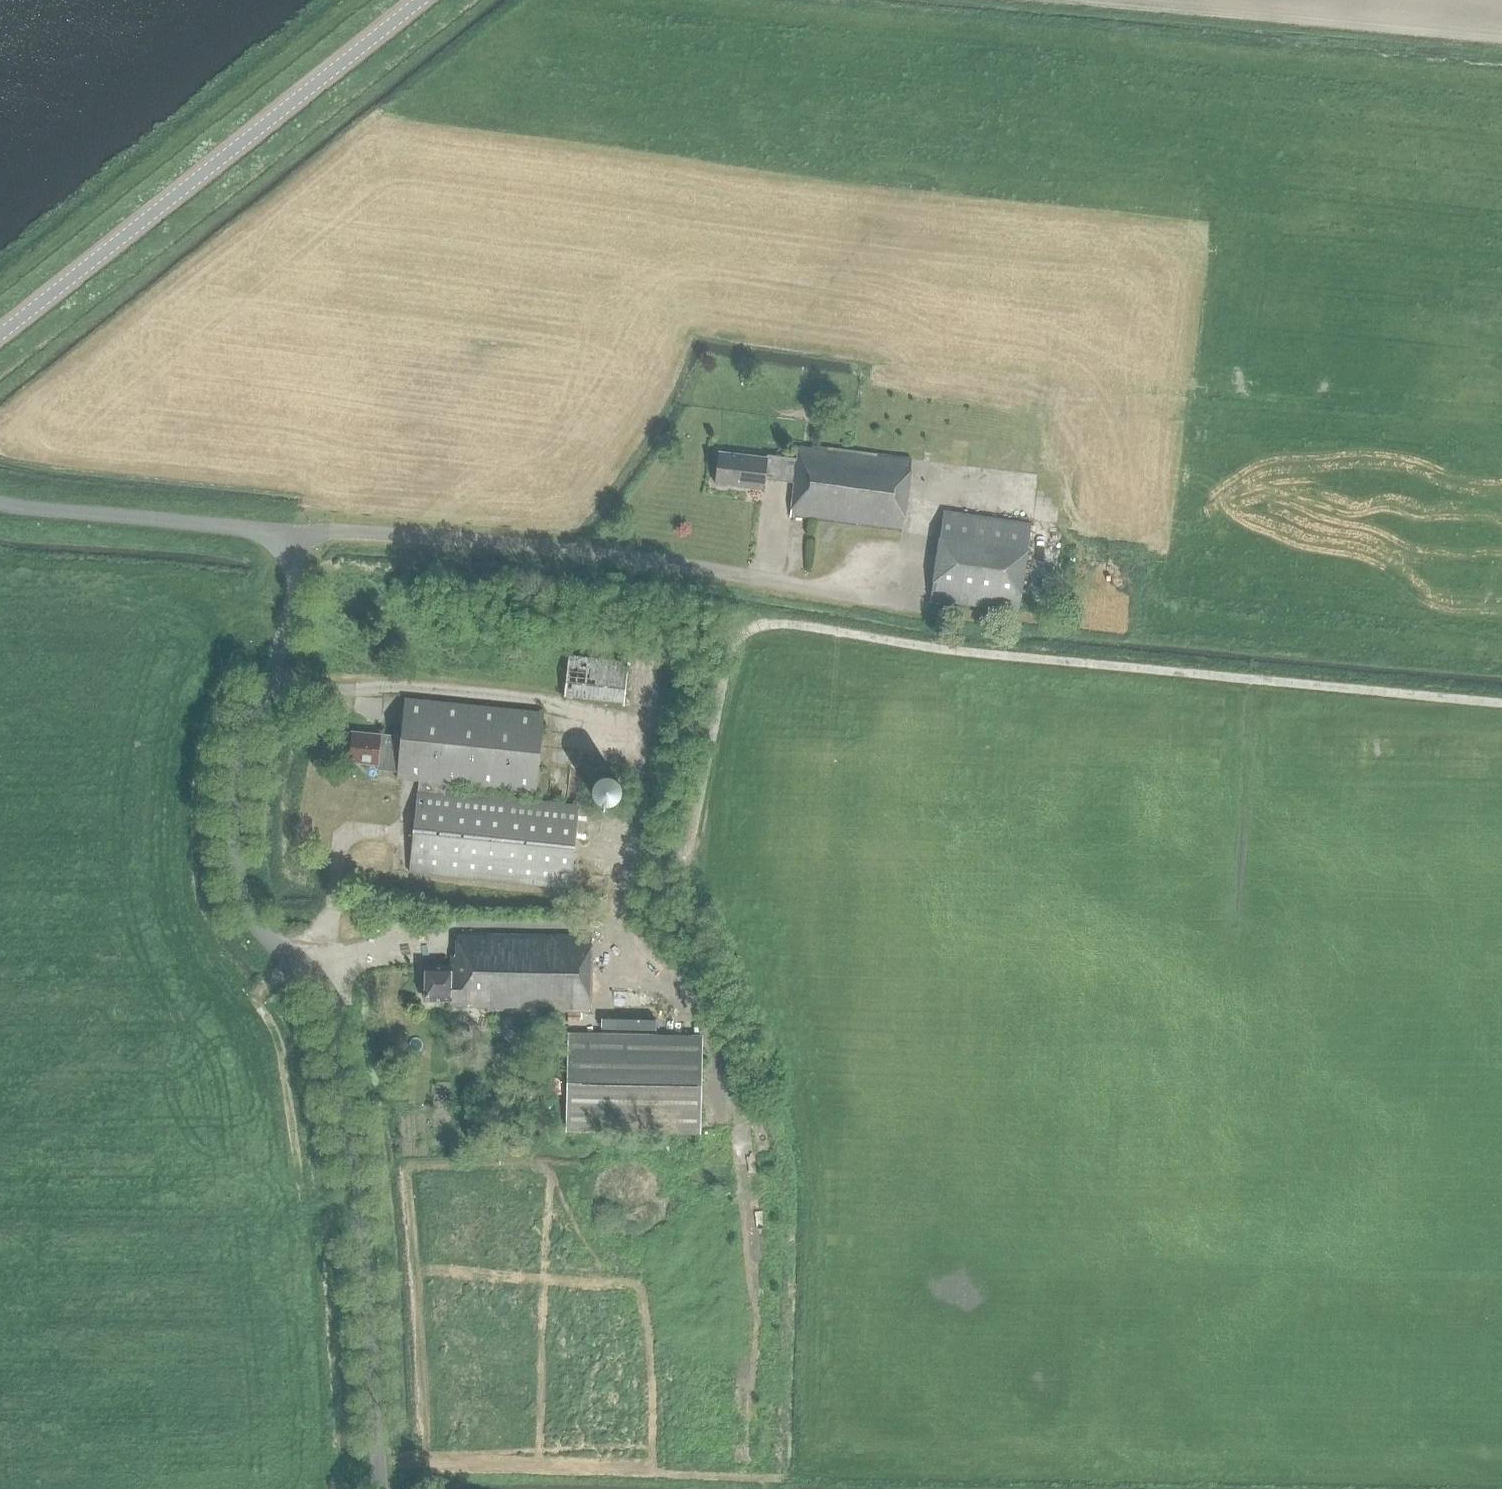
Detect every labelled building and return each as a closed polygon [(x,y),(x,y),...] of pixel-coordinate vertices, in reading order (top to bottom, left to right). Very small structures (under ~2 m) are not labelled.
[(819,399),(809,391),(804,397),(814,405),(819,399)] [(901,531),(911,459),(812,447),(811,450),(798,448),(797,459),(767,455),(766,458),(718,452),(715,484),(762,490),(763,480),(793,484),(789,517),(901,531)] [(930,600),(1017,612),(1030,521),(944,508),(930,600)] [(414,591),(428,593),(429,580),(415,579),(414,591)] [(627,700),(632,657),(571,650),(567,693),(627,700)] [(445,790),(446,784),(535,793),(543,713),(404,699),(400,736),(377,734),(377,735),(351,732),(348,762),(377,765),(376,770),(397,773),(396,779),(419,781),(409,871),(571,888),(580,804),(445,790)] [(595,772),(600,796),(622,791),(617,768),(595,772)] [(591,935),(456,933),(455,956),(451,956),(451,967),(425,967),(425,984),(424,984),(424,996),(425,996),(425,1000),(428,1000),(428,1001),(441,1001),(441,1000),(449,1000),(449,1004),(453,1007),(471,1007),(491,1007),(491,1010),(589,1012),(591,935)] [(580,1013),(567,1013),(567,1021),(580,1021),(580,1013)] [(701,1037),(568,1033),(566,1131),(699,1134),(701,1037)]
